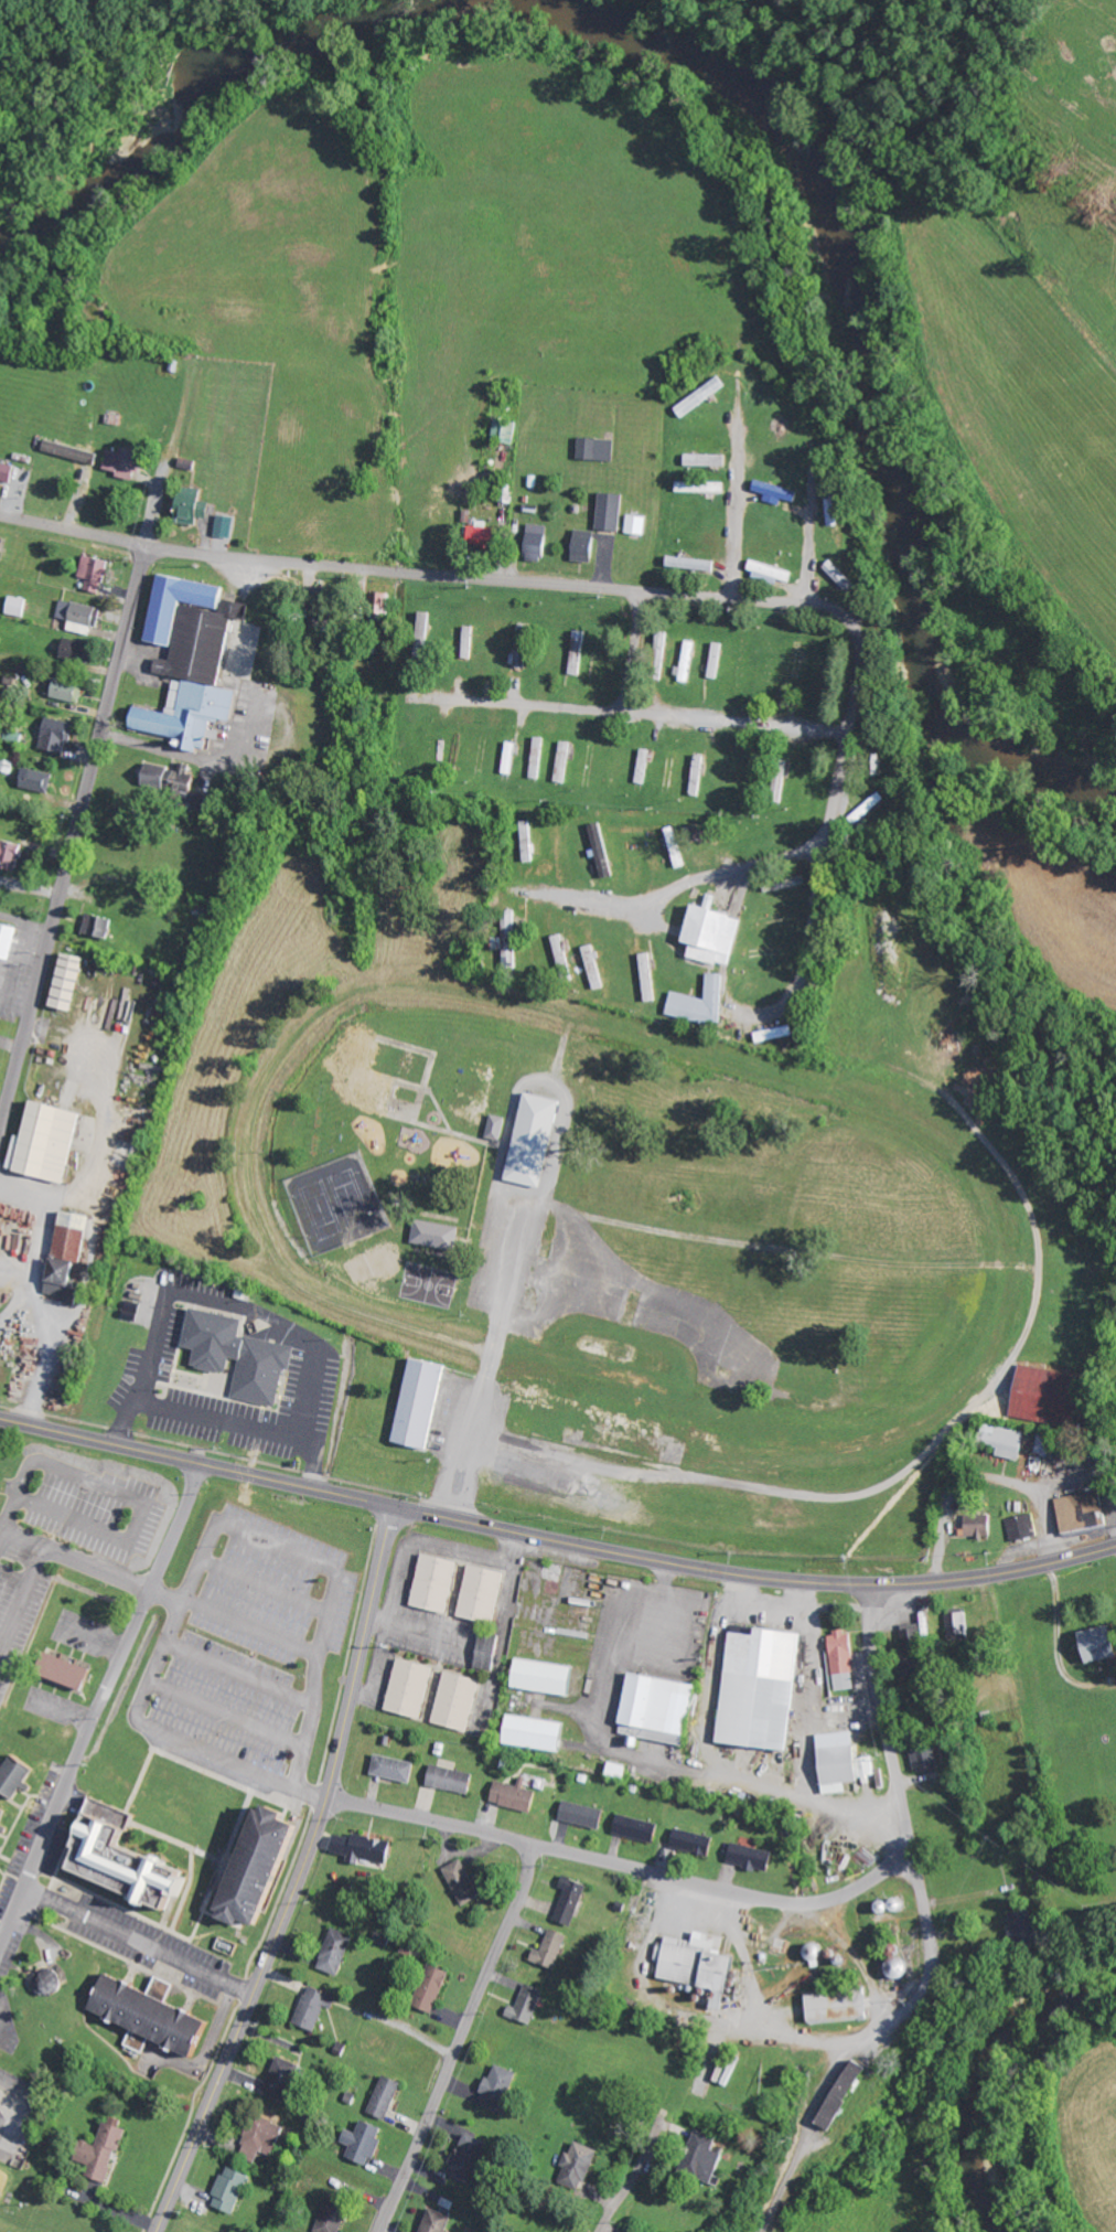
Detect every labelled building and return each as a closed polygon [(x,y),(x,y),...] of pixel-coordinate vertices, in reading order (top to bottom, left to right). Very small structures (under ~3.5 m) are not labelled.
[(610,460),(610,439),(574,438),(573,459),(610,460)] [(154,454),(126,447),(125,452),(112,449),(106,470),(139,479),(143,466),(150,468),(154,454)] [(722,455),(681,454),(680,466),(722,467),(722,455)] [(0,462),(0,479),(15,481),(18,464),(0,462)] [(748,490),(761,494),(759,501),(776,505),(778,498),(792,502),(795,491),(751,480),(748,490)] [(618,530),(619,494),(594,493),(592,529),(618,530)] [(186,499),(181,522),(201,526),(206,503),(186,499)] [(237,517),(221,514),(217,535),(234,538),(237,517)] [(621,533),(641,535),(643,517),(623,515),(621,533)] [(463,527),(461,543),(493,546),(495,526),(472,524),(472,528),(463,527)] [(566,544),(565,560),(586,562),(588,531),(569,530),(568,544),(566,544)] [(105,593),(111,560),(86,555),(82,576),(89,578),(87,590),(105,593)] [(712,573),(713,563),(662,555),(661,565),(712,573)] [(743,569),(785,582),(788,571),(746,559),(743,569)] [(820,566),(842,588),(848,581),(843,576),(841,578),(825,561),(820,566)] [(147,640),(174,645),(171,660),(162,658),(159,673),(178,677),(171,713),(140,707),(136,729),(182,738),(181,746),(210,752),(217,719),(236,722),(242,691),(223,687),(236,617),(250,620),(254,604),(229,599),(231,587),(160,573),(147,640)] [(30,600),(11,596),(7,614),(27,618),(30,600)] [(69,631),(94,637),(101,609),(61,599),(57,617),(72,621),(69,631)] [(426,647),(428,613),(414,612),(413,646),(426,647)] [(470,658),(471,628),(460,627),(459,658),(470,658)] [(581,632),(569,631),(567,674),(579,675),(581,632)] [(650,678),(662,679),(664,633),(653,632),(650,678)] [(93,644),(64,638),(60,656),(89,662),(93,644)] [(720,644),(709,643),(704,678),(715,679),(720,644)] [(782,665),(781,680),(797,681),(798,650),(789,650),(789,665),(782,665)] [(56,699),(82,702),(85,682),(58,679),(56,699)] [(46,718),(42,749),(69,753),(73,722),(46,718)] [(528,778),(539,779),(542,738),(530,737),(528,778)] [(512,743),(502,742),(500,774),(510,774),(512,743)] [(563,783),(566,742),(555,742),(553,782),(563,783)] [(785,762),(773,761),(767,800),(780,802),(785,762)] [(138,784),(174,789),(177,767),(141,762),(138,784)] [(52,792),(53,772),(22,770),(21,790),(52,792)] [(846,816),(851,824),(872,809),(867,801),(846,816)] [(519,862),(531,861),(530,821),(517,821),(519,862)] [(585,826),(598,879),(612,875),(598,822),(585,826)] [(662,828),(670,868),(679,867),(671,826),(662,828)] [(27,845),(0,839),(0,865),(21,870),(27,845)] [(676,943),(685,945),(682,958),(725,966),(735,916),(683,906),(676,943)] [(84,933),(109,938),(113,919),(88,914),(84,933)] [(1,959),(13,961),(20,927),(0,922),(0,966),(1,959)] [(589,990),(599,988),(591,945),(581,947),(589,990)] [(79,1012),(92,958),(69,953),(56,1006),(79,1012)] [(636,955),(641,1002),(653,1001),(648,953),(636,955)] [(665,995),(664,1020),(719,1021),(720,974),(702,974),(702,996),(665,995)] [(789,1035),(787,1025),(751,1033),(753,1043),(789,1035)] [(536,1188),(554,1100),(518,1093),(501,1181),(536,1188)] [(71,1183),(87,1113),(38,1101),(30,1138),(17,1135),(9,1169),(71,1183)] [(499,1141),(504,1118),(487,1114),(481,1137),(499,1141)] [(45,1294),(66,1297),(65,1304),(80,1306),(94,1216),(66,1211),(58,1260),(51,1259),(45,1294)] [(455,1227),(411,1221),(407,1245),(452,1251),(455,1227)] [(242,1334),(298,1345),(279,1408),(230,1399),(242,1334)] [(389,1444),(428,1451),(441,1366),(403,1360),(389,1444)] [(1005,1417),(1067,1428),(1076,1376),(1014,1365),(1005,1417)] [(1016,1461),(1022,1433),(983,1425),(979,1442),(994,1445),(992,1456),(1016,1461)] [(1053,1498),(1057,1533),(1102,1527),(1098,1492),(1053,1498)] [(1005,1520),(1010,1542),(1037,1535),(1032,1514),(1005,1520)] [(959,1515),(959,1536),(990,1537),(990,1516),(959,1515)] [(461,1560),(425,1552),(414,1605),(449,1613),(461,1560)] [(509,1572),(472,1563),(460,1616),(496,1624),(509,1572)] [(965,1613),(944,1614),(945,1640),(966,1639),(965,1613)] [(1111,1657),(1103,1626),(1070,1634),(1078,1666),(1111,1657)] [(807,1630),(769,1628),(769,1634),(732,1631),(723,1744),(797,1750),(807,1630)] [(899,1651),(916,1650),(916,1630),(898,1631),(899,1651)] [(837,1675),(859,1672),(854,1631),(832,1633),(837,1675)] [(423,1719),(436,1666),(402,1657),(388,1709),(423,1719)] [(518,1687),(575,1696),(580,1666),(522,1657),(518,1687)] [(60,1681),(93,1688),(98,1667),(65,1660),(60,1681)] [(483,1678),(446,1671),(436,1723),(472,1730),(483,1678)] [(701,1683),(635,1672),(625,1734),(633,1735),(631,1744),(643,1746),(645,1738),(691,1746),(701,1683)] [(508,1743),(567,1752),(572,1723),(513,1714),(508,1743)] [(879,1777),(876,1756),(863,1758),(862,1744),(819,1749),(825,1794),(853,1791),(851,1780),(879,1777)] [(936,1746),(914,1751),(918,1772),(941,1768),(936,1746)] [(16,1802),(45,1769),(24,1751),(0,1777),(0,1787),(16,1802)] [(413,1783),(418,1763),(380,1753),(375,1773),(413,1783)] [(612,1775),(629,1778),(632,1765),(615,1762),(612,1775)] [(477,1771),(433,1766),(430,1788),(474,1793),(477,1771)] [(523,1786),(499,1780),(493,1803),(535,1813),(540,1791),(523,1787),(523,1786)] [(275,1926),(315,1823),(300,1817),(303,1811),(280,1801),(272,1820),(259,1814),(220,1913),(252,1925),(255,1918),(275,1926)] [(121,1849),(135,1819),(98,1802),(70,1862),(95,1873),(93,1876),(143,1899),(147,1891),(171,1902),(179,1886),(191,1891),(193,1886),(207,1893),(212,1882),(184,1869),(189,1859),(177,1853),(168,1871),(121,1849)] [(563,1822),(606,1827),(608,1807),(566,1802),(563,1822)] [(660,1843),(664,1823),(621,1814),(617,1834),(660,1843)] [(673,1847),(714,1856),(718,1837),(678,1828),(673,1847)] [(338,1835),(336,1852),(349,1854),(348,1861),(362,1864),(363,1859),(391,1863),(395,1841),(358,1835),(357,1837),(338,1835)] [(731,1863),(773,1872),(777,1852),(735,1842),(731,1863)] [(446,1868),(464,1906),(484,1897),(466,1858),(446,1868)] [(591,1886),(567,1875),(561,1887),(567,1890),(555,1918),(574,1926),(591,1886)] [(319,1968),(341,1976),(356,1935),(334,1927),(319,1968)] [(537,1948),(533,1961),(561,1968),(570,1933),(551,1928),(546,1950),(537,1948)] [(743,1956),(727,1953),(730,1937),(700,1930),(698,1941),(670,1936),(668,1945),(665,1945),(664,1950),(660,1949),(658,1959),(665,1961),(661,1978),(676,1981),(676,1984),(723,1994),(720,2006),(732,2009),(743,1956)] [(452,1971),(429,1962),(414,2005),(438,2013),(452,1971)] [(70,1974),(39,1971),(37,1991),(68,1994),(70,1974)] [(98,2009),(203,2057),(219,2021),(170,1999),(177,1984),(160,1976),(154,1989),(115,1972),(98,2009)] [(520,2008),(512,2005),(508,2015),(535,2024),(546,1989),(528,1983),(520,2008)] [(339,1996),(311,1984),(295,2022),(315,2031),(327,2005),(334,2008),(339,1996)] [(837,2019),(836,2008),(862,2006),(862,1991),(812,1994),(813,2013),(807,2013),(808,2021),(837,2019)] [(150,2035),(132,2028),(125,2046),(143,2053),(150,2035)] [(263,2092),(284,2103),(302,2065),(281,2055),(263,2092)] [(835,2129),(873,2067),(855,2056),(817,2117),(835,2129)] [(483,2105),(506,2112),(518,2071),(496,2064),(483,2105)] [(404,2081),(383,2074),(370,2113),(390,2120),(404,2081)] [(284,2127),(254,2114),(237,2154),(255,2162),(259,2151),(272,2156),(284,2127)] [(389,2129),(366,2119),(360,2133),(349,2128),(343,2141),(354,2145),(349,2156),(372,2166),(389,2129)] [(109,2182),(119,2149),(125,2151),(133,2129),(108,2121),(100,2146),(96,2144),(86,2175),(109,2182)] [(721,2137),(698,2130),(684,2172),(716,2183),(726,2153),(716,2150),(721,2137)] [(451,2173),(473,2182),(477,2173),(483,2175),(489,2159),(484,2157),(491,2141),(469,2131),(451,2173)] [(602,2149),(580,2141),(575,2154),(569,2152),(561,2172),(589,2183),(602,2149)] [(23,2196),(24,2165),(0,2164),(0,2195),(23,2196)] [(214,2205),(238,2214),(253,2174),(229,2165),(214,2205)] [(354,2203),(332,2194),(317,2231),(318,2231),(343,2231),(354,2203)] [(456,2217),(434,2207),(423,2231),(449,2231),(456,2217)]
